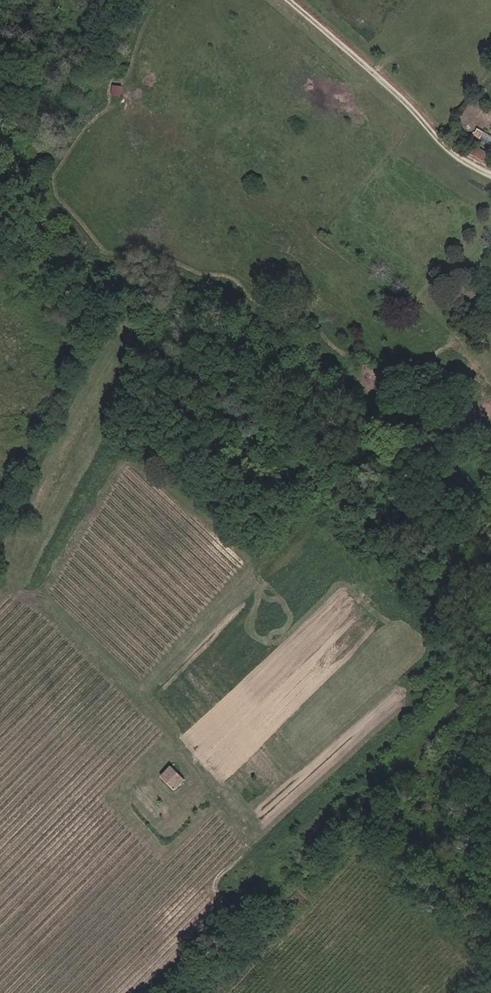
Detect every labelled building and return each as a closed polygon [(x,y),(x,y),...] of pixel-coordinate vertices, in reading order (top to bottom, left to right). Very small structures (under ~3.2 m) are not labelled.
[(474,147),(470,155),(485,163),(489,155),(474,147)] [(177,790),(188,778),(174,766),(164,778),(177,790)]
